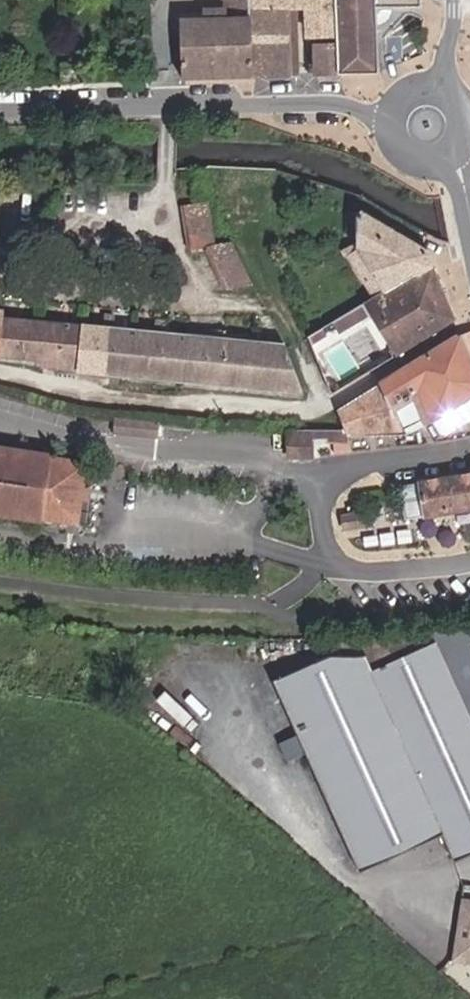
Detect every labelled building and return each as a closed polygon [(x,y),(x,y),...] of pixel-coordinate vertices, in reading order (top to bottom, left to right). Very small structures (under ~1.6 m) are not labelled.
[(228,18),(181,19),(182,74),(182,78),(254,77),(249,12),(249,0),(229,0),(228,18)] [(249,12),(295,10),(294,0),(249,0),(249,12)] [(295,10),(298,76),(308,76),(318,75),(315,47),(339,46),(337,0),(294,0),(295,10)] [(421,0),(337,0),(339,46),(341,75),(378,75),(376,29),(385,27),(390,23),(393,16),(393,9),(421,9),(421,0)] [(295,10),(249,12),(254,77),(298,76),(295,10)] [(315,47),(318,75),(341,75),(339,46),(315,47)] [(210,243),(206,202),(180,204),(184,249),(205,247),(203,252),(221,291),(249,287),(227,243),(210,243)] [(431,255),(362,213),(357,250),(383,294),(432,265),(431,255)] [(394,354),(454,321),(432,265),(383,294),(333,322),(340,334),(373,314),(394,354)] [(43,361),(42,371),(299,393),(284,351),(283,347),(185,337),(5,318),(6,309),(0,308),(0,355),(43,361)] [(460,337),(469,358),(469,333),(460,337)] [(347,437),(406,434),(433,418),(469,398),(469,358),(460,337),(460,336),(335,409),(345,431),(347,437)] [(433,418),(440,431),(447,432),(467,421),(469,426),(469,398),(433,418)] [(312,432),(303,432),(304,459),(309,459),(309,443),(347,442),(347,437),(345,431),(312,432)] [(304,459),(303,432),(287,432),(286,459),(304,459)] [(77,480),(81,460),(46,453),(48,449),(0,442),(0,511),(36,517),(37,512),(70,518),(75,494),(77,480)] [(393,488),(397,519),(469,510),(469,476),(393,488)] [(87,483),(77,480),(75,494),(85,496),(87,483)] [(355,512),(334,515),(337,531),(357,528),(355,512)] [(428,634),(427,641),(427,647),(393,694),(388,690),(379,694),(370,686),(336,691),(335,688),(274,700),(278,712),(301,768),(337,858),(423,826),(435,850),(469,836),(469,631),(428,634)] [(427,647),(427,641),(364,672),(357,657),(320,656),(266,681),(274,700),(335,688),(336,691),(370,686),(379,694),(388,690),(393,694),(427,647)] [(450,906),(450,968),(469,968),(469,906),(450,906)]
